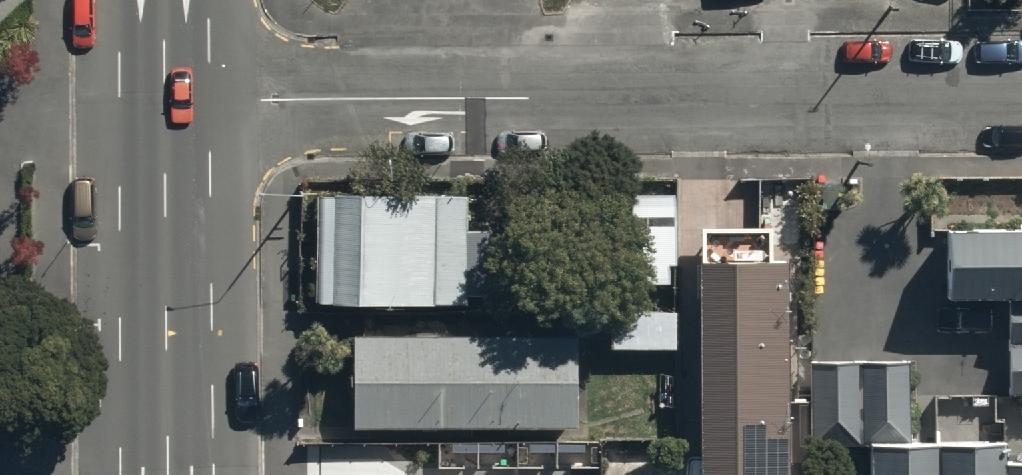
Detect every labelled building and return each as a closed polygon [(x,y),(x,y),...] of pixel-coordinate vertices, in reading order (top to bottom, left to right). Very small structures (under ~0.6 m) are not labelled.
[(622,281),(678,282),(679,188),(623,187),(622,281)] [(479,193),(321,189),(318,291),(476,294),(479,193)] [(710,221),(712,474),(797,474),(794,248),(779,248),(779,220),(710,221)] [(949,228),(948,291),(1021,291),(1021,228),(949,228)] [(680,307),(616,305),(615,347),(679,349),(680,307)] [(585,331),(359,331),(359,422),(586,422),(585,331)] [(913,351),(813,351),(813,429),(913,430),(913,351)] [(1015,456),(1015,432),(876,432),(876,474),(1021,474),(1021,456),(1015,456)]
